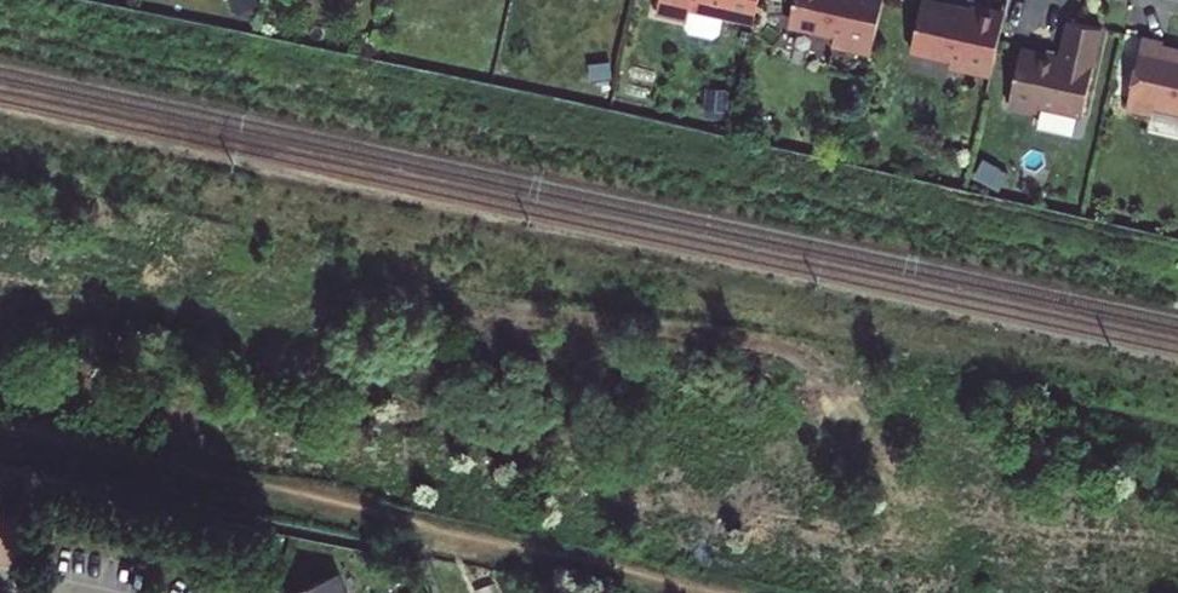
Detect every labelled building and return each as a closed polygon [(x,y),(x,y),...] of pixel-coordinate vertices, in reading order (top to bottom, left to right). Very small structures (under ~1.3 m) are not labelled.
[(758,0),(659,0),(656,12),(687,19),(685,26),(689,32),(712,37),(719,33),(723,16),(753,23),(758,0)] [(871,54),(883,0),(794,0),(790,19),(795,27),(834,35),(832,46),(871,54)] [(990,75),(1004,13),(971,6),(971,8),(960,5),(958,6),(947,13),(941,2),(930,0),(922,0),(910,50),(951,60),(956,67),(990,75)] [(958,6),(941,2),(947,13),(958,6)] [(1020,48),(1007,105),(1037,112),(1037,107),(1081,116),(1101,29),(1068,21),(1059,56),(1020,48)] [(1126,108),(1151,114),(1153,106),(1177,112),(1177,49),(1162,46),(1163,43),(1142,38),(1126,108)] [(338,571),(288,592),(347,592),(338,571)]
